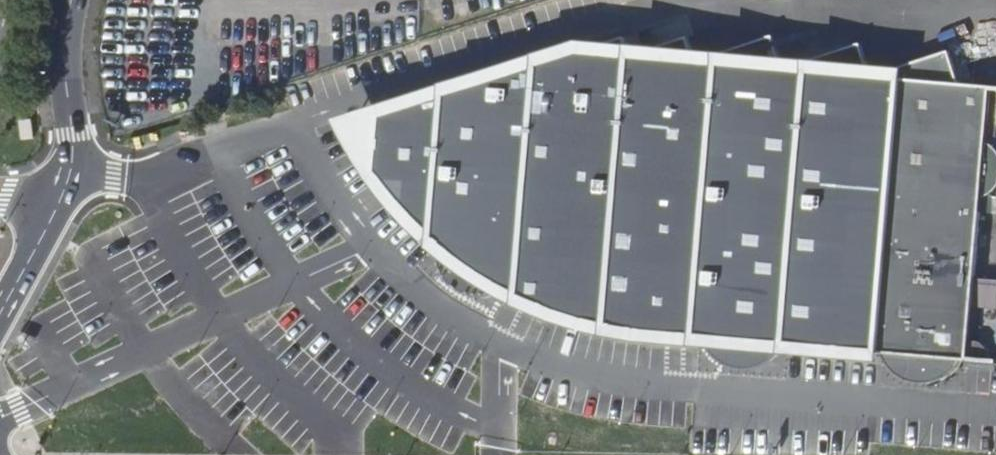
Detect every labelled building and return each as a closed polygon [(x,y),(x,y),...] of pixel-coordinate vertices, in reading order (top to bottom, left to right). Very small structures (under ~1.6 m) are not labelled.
[(882,63),(916,52),(907,23),(873,33),(882,63)] [(382,116),(376,172),(399,203),(415,222),(433,239),(436,242),(435,253),(436,264),(440,275),(448,285),(452,290),(458,293),(470,297),(482,297),(493,294),(503,290),(518,298),(547,310),(576,321),(601,327),(609,329),(636,333),(700,339),(704,347),(710,355),(731,368),(737,368),(744,369),(767,360),(775,352),(780,346),(835,350),(879,354),(883,362),(889,371),(910,382),(923,384),(934,380),(946,375),(954,368),(959,361),(965,362),(981,198),(990,194),(995,185),(995,152),(994,148),(987,142),(992,87),(960,84),(950,52),(872,77),(862,45),(784,69),(774,37),(696,62),(689,37),(632,56),(626,38),(382,116)]
